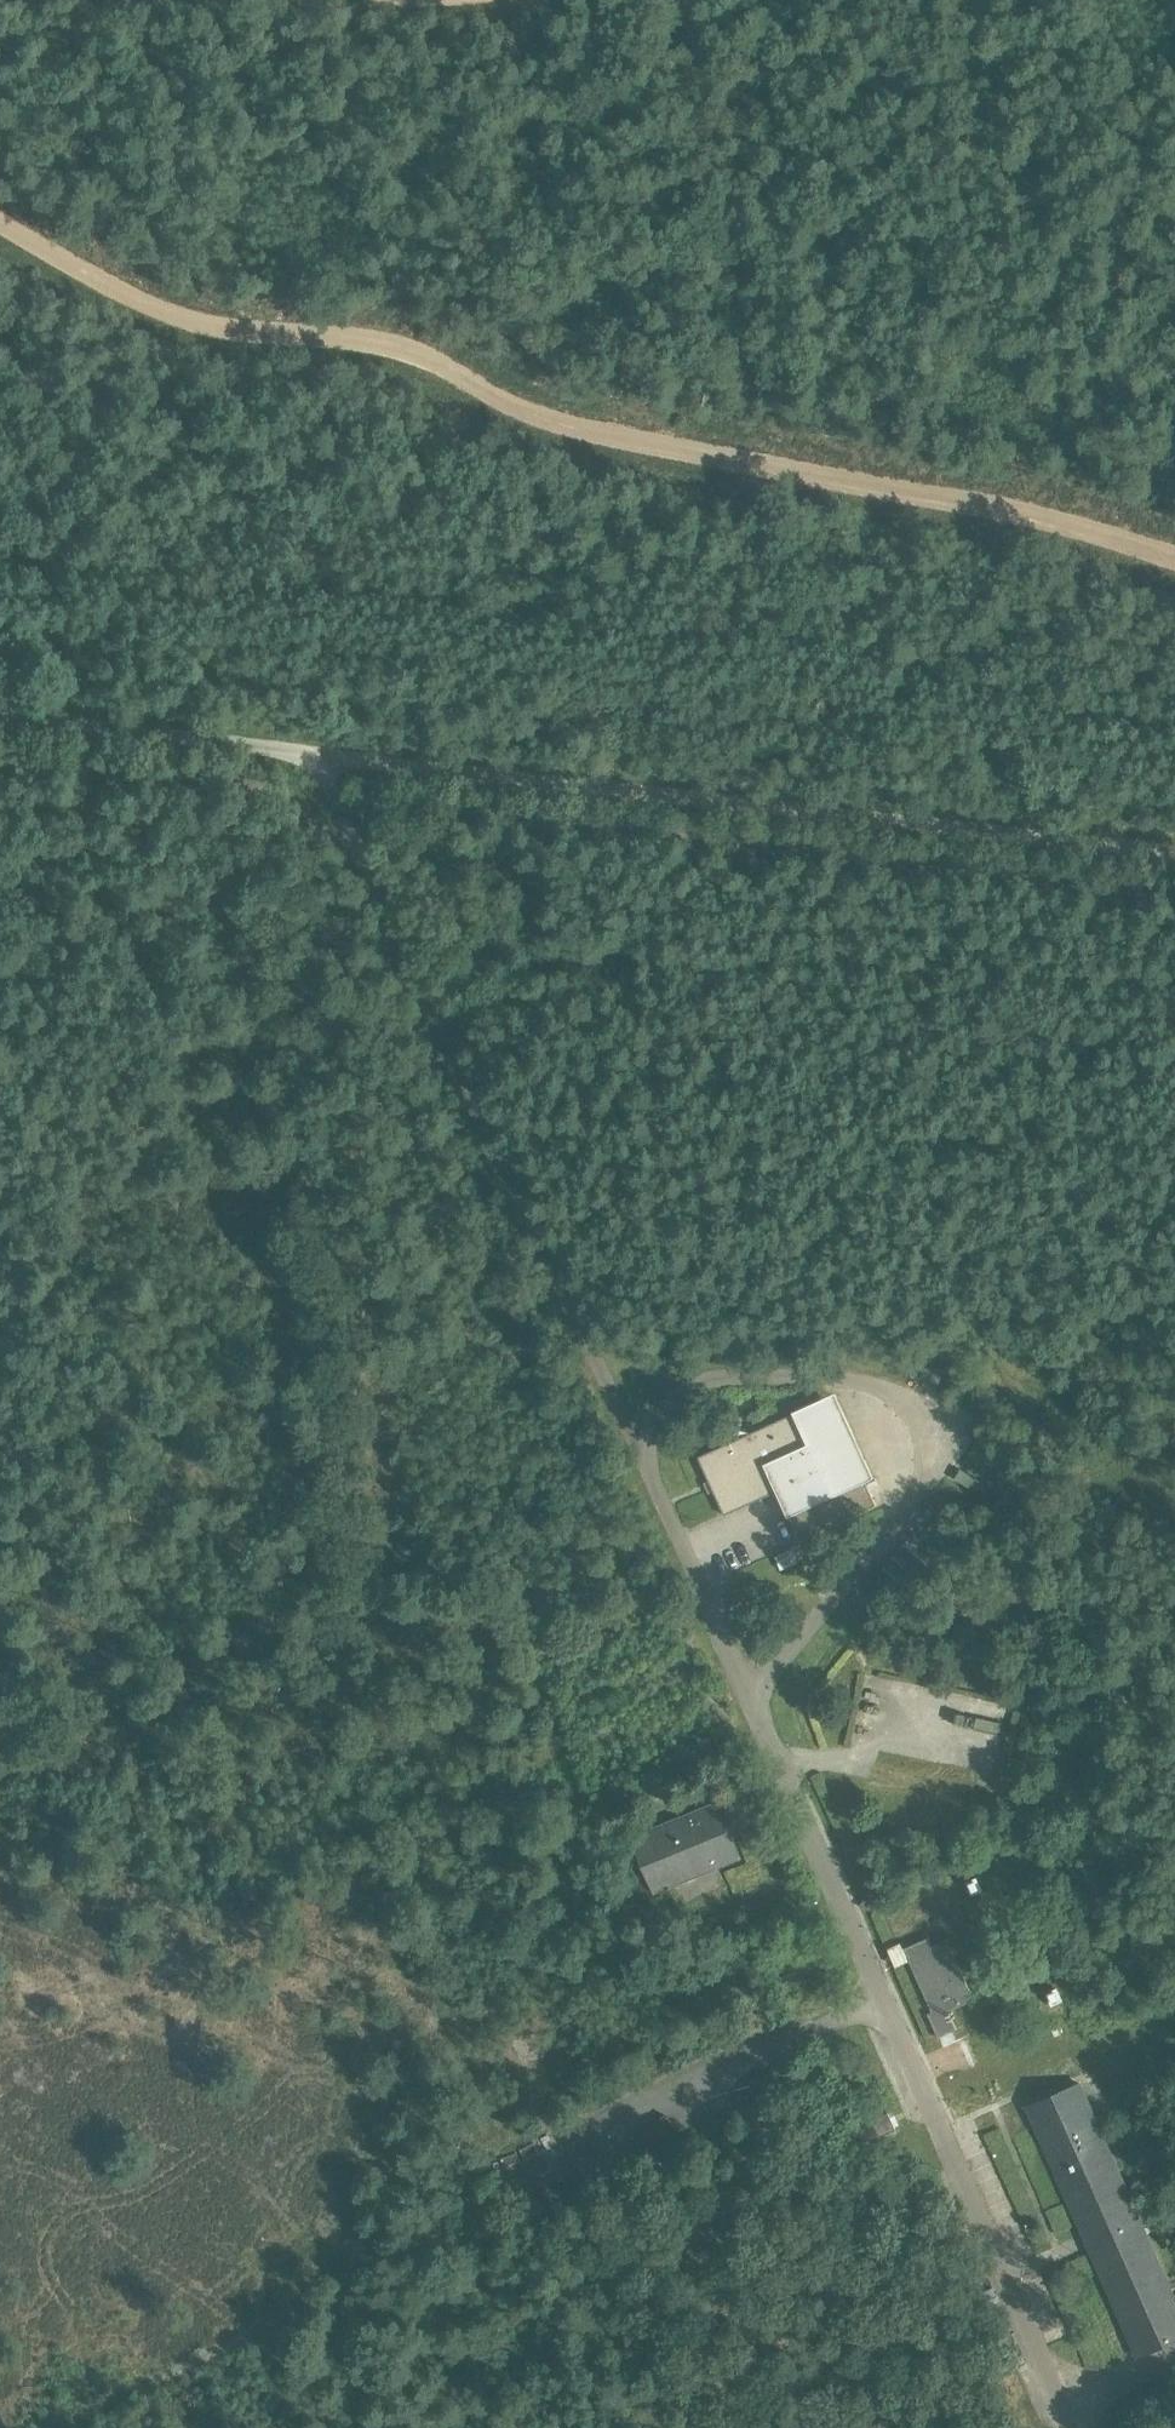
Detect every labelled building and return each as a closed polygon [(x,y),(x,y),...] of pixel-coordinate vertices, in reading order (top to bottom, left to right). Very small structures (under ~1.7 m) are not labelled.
[(797,1412),(697,1456),(725,1516),(778,1491),(800,1540),(876,1505),(866,1482),(834,1496),(797,1412)] [(714,1868),(738,1858),(716,1804),(633,1838),(655,1892),(678,1883),(676,1877),(712,1863),(714,1868)] [(949,2012),(974,2001),(947,1939),(921,1950),(917,1942),(898,1951),(903,1962),(908,1959),(932,2012),(927,2014),(938,2038),(957,2029),(949,2012)] [(1137,2356),(1137,2357),(1174,2340),(1174,2298),(1080,2084),(1026,2108),(1137,2356)] [(855,2128),(863,2146),(896,2131),(889,2113),(855,2128)]
